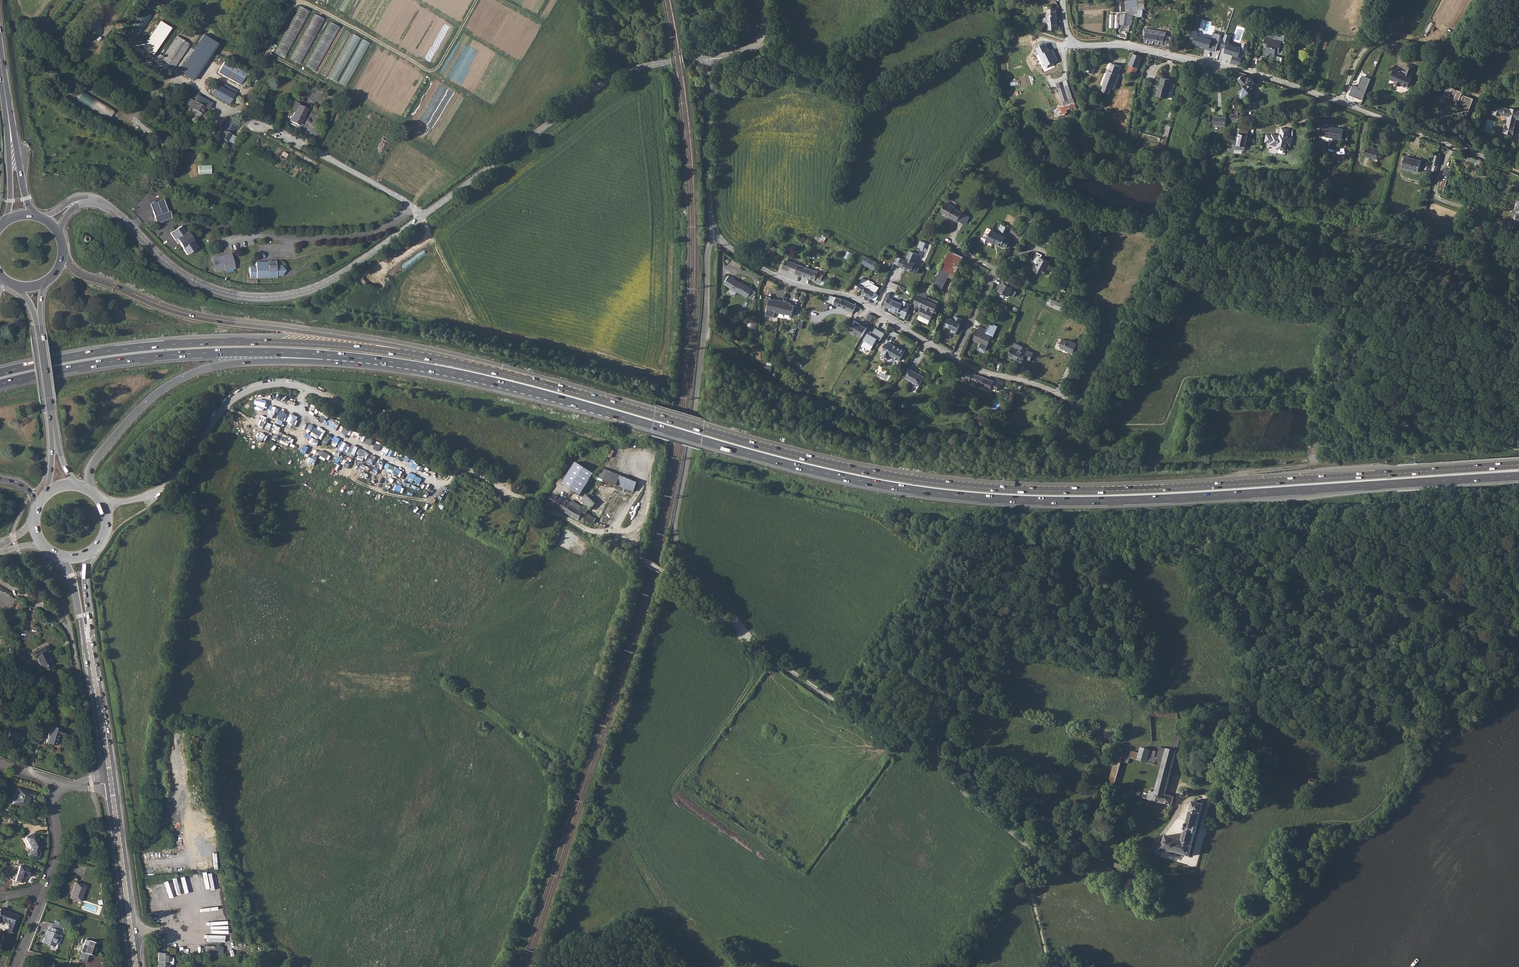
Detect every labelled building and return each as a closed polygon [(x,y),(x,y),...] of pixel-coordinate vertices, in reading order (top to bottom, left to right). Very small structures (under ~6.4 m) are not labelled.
[(110,5),(104,16),(112,20),(117,8),(110,5)] [(299,6),(275,51),(286,57),(310,12),(299,6)] [(315,14),(290,59),(301,64),(325,20),(315,14)] [(1057,14),(1048,15),(1048,17),(1044,18),(1044,22),(1045,22),(1045,26),(1048,26),(1049,30),(1051,30),(1050,32),(1052,33),(1054,30),(1058,30),(1057,14)] [(1212,30),(1209,37),(1215,39),(1221,25),(1222,21),(1216,19),(1214,23),(1212,30)] [(161,21),(143,47),(154,54),(171,28),(161,21)] [(330,22),(305,67),(316,72),(340,28),(330,22)] [(344,29),(320,72),(327,76),(351,33),(344,29)] [(1147,30),(1145,42),(1160,45),(1159,47),(1167,49),(1168,39),(1165,38),(1166,36),(1161,35),(1162,31),(1153,29),(1152,31),(1147,30)] [(1265,50),(1263,55),(1268,56),(1269,55),(1275,57),(1275,53),(1279,54),(1282,43),(1284,44),(1285,40),(1287,34),(1279,32),(1277,37),(1279,37),(1279,38),(1277,38),(1275,42),(1266,39),(1264,45),(1268,47),(1267,51),(1265,50)] [(354,34),(329,77),(337,81),(361,38),(354,34)] [(176,36),(161,59),(174,68),(189,44),(176,36)] [(364,39),(340,82),(347,86),(371,43),(364,39)] [(198,43),(182,67),(188,71),(185,75),(191,79),(210,51),(198,43)] [(1057,61),(1048,43),(1038,47),(1042,54),(1039,55),(1044,67),(1057,61)] [(1205,54),(1215,58),(1231,64),(1240,65),(1242,57),(1241,56),(1241,54),(1221,46),(1220,50),(1208,46),(1205,54)] [(1133,55),(1129,65),(1138,68),(1142,58),(1133,55)] [(1086,70),(1093,73),(1099,62),(1092,58),(1086,70)] [(225,61),(218,73),(240,85),(247,73),(225,61)] [(1119,74),(1118,74),(1121,67),(1114,65),(1112,64),(1111,64),(1109,71),(1108,70),(1103,83),(1103,86),(1104,86),(1102,92),(1109,94),(1111,89),(1113,90),(1119,74)] [(1138,68),(1129,65),(1127,75),(1134,77),(1138,68)] [(1394,70),(1390,80),(1395,82),(1394,85),(1407,90),(1412,77),(1410,77),(1414,68),(1408,65),(1405,72),(1403,71),(1400,72),(1394,70)] [(1244,75),(1239,79),(1242,83),(1241,83),(1247,90),(1255,83),(1250,77),(1247,79),(1244,75)] [(1159,89),(1158,88),(1156,96),(1168,99),(1172,80),(1161,78),(1159,85),(1159,89)] [(1351,97),(1362,102),(1368,86),(1370,82),(1362,79),(1360,84),(1363,85),(1361,88),(1355,86),(1351,97)] [(1064,105),(1054,110),(1058,118),(1064,115),(1066,114),(1066,113),(1068,112),(1067,111),(1072,108),(1073,109),(1076,108),(1067,80),(1056,84),(1058,89),(1059,89),(1064,105)] [(216,85),(213,91),(212,93),(229,103),(234,95),(223,88),(216,85)] [(1447,87),(1444,96),(1459,102),(1459,101),(1461,102),(1457,112),(1467,116),(1473,99),(1464,95),(1463,97),(1461,96),(1462,92),(1447,87)] [(77,98),(97,111),(102,103),(81,91),(77,98)] [(191,99),(186,107),(191,111),(192,109),(201,114),(206,107),(191,99)] [(102,103),(97,111),(108,118),(113,110),(102,103)] [(1493,111),(1494,112),(1494,113),(1501,114),(1501,113),(1505,115),(1508,119),(1507,124),(1506,123),(1504,130),(1505,131),(1505,132),(1512,134),(1513,133),(1514,133),(1515,126),(1514,125),(1516,117),(1518,118),(1518,110),(1518,109),(1511,107),(1511,108),(1503,106),(1503,105),(1496,103),(1496,104),(1495,104),(1493,111)] [(299,106),(291,122),(300,126),(302,121),(303,121),(308,110),(299,106)] [(1235,114),(1232,114),(1233,120),(1234,122),(1238,122),(1243,122),(1242,106),(1238,106),(1239,108),(1235,108),(1235,114)] [(1215,116),(1214,125),(1226,126),(1227,118),(1215,116)] [(228,121),(216,141),(224,146),(237,123),(234,121),(232,124),(228,121)] [(1328,127),(1323,127),(1322,136),(1326,137),(1342,140),(1341,141),(1346,142),(1348,130),(1328,127)] [(1291,130),(1282,128),(1280,137),(1278,136),(1272,135),(1272,136),(1267,135),(1265,143),(1271,143),(1270,145),(1278,147),(1278,148),(1286,150),(1287,145),(1291,146),(1293,138),(1289,137),(1291,130)] [(1240,129),(1238,140),(1247,142),(1249,131),(1240,129)] [(1367,147),(1365,157),(1377,160),(1379,150),(1367,147)] [(1434,155),(1432,165),(1433,165),(1435,166),(1433,172),(1436,173),(1441,157),(1437,156),(1434,155)] [(1405,157),(1402,168),(1418,172),(1421,161),(1405,157)] [(205,187),(212,176),(205,171),(198,183),(205,187)] [(156,223),(171,219),(165,198),(150,203),(156,223)] [(957,222),(957,221),(962,213),(955,208),(947,203),(941,212),(950,217),(949,218),(957,222)] [(992,230),(986,240),(993,244),(994,243),(1001,247),(1006,237),(1003,236),(1007,228),(1002,225),(998,233),(992,230)] [(187,255),(198,248),(187,232),(185,233),(181,226),(170,233),(175,240),(176,239),(179,243),(187,255)] [(926,243),(921,241),(918,247),(924,250),(926,243)] [(772,246),(768,252),(774,256),(778,250),(772,246)] [(919,255),(910,251),(907,260),(902,258),(899,266),(904,268),(903,268),(917,274),(920,267),(915,265),(919,255)] [(950,273),(955,275),(963,257),(951,251),(934,286),(941,290),(950,273)] [(221,256),(214,258),(217,270),(224,268),(225,270),(234,268),(231,254),(221,256)] [(878,263),(866,257),(863,263),(874,270),(878,263)] [(1033,270),(1033,271),(1043,275),(1049,262),(1038,257),(1036,260),(1037,261),(1033,270)] [(783,269),(790,271),(806,277),(809,269),(786,260),(783,269)] [(276,277),(275,261),(268,262),(256,263),(256,268),(250,268),(250,276),(256,276),(256,277),(268,277),(276,277)] [(809,269),(806,277),(815,280),(814,282),(820,285),(822,281),(825,283),(826,278),(823,277),(824,275),(818,272),(809,269)] [(730,275),(724,284),(737,292),(738,291),(747,298),(753,288),(744,282),(743,283),(730,275)] [(857,289),(863,293),(869,284),(870,281),(868,280),(867,281),(863,278),(857,289)] [(1011,293),(1015,295),(1017,291),(1014,290),(1017,283),(1005,278),(998,290),(1010,296),(1011,293)] [(869,284),(863,293),(876,301),(879,296),(877,295),(878,293),(877,292),(879,288),(876,286),(873,291),(871,289),(872,286),(869,284)] [(915,304),(923,307),(928,297),(929,295),(920,291),(915,304)] [(886,293),(881,303),(890,308),(889,311),(896,314),(897,312),(902,314),(900,317),(905,319),(908,312),(909,313),(910,311),(908,310),(909,307),(908,307),(910,304),(904,301),(903,305),(889,298),(890,295),(886,293)] [(830,295),(829,297),(827,302),(842,307),(853,313),(856,307),(856,306),(845,300),(830,295)] [(923,307),(919,315),(930,321),(939,302),(928,297),(923,307)] [(1062,310),(1065,303),(1053,298),(1050,306),(1062,310)] [(774,317),(776,312),(780,313),(784,314),(784,313),(792,316),(795,305),(791,304),(787,303),(787,302),(783,300),(779,299),(779,301),(775,300),(771,299),(770,303),(768,309),(766,315),(774,317)] [(951,331),(956,334),(964,319),(955,314),(953,318),(950,317),(946,326),(952,329),(951,331)] [(864,326),(857,322),(852,331),(862,337),(868,327),(864,325),(864,326)] [(979,326),(973,339),(981,343),(979,347),(985,350),(992,336),(994,337),(999,327),(995,325),(994,326),(991,324),(988,330),(979,326)] [(865,340),(862,346),(871,351),(878,339),(881,341),(885,334),(876,328),(873,333),(870,331),(865,340)] [(1062,339),(1059,346),(1074,353),(1077,345),(1062,339)] [(883,352),(881,356),(888,360),(890,356),(899,361),(905,352),(888,342),(882,351),(883,352)] [(1014,343),(1009,355),(1022,361),(1024,358),(1030,361),(1033,354),(1027,351),(1026,353),(1019,350),(1021,346),(1014,343)] [(904,377),(915,383),(920,385),(924,377),(909,368),(904,377)] [(978,376),(965,371),(962,378),(975,383),(975,384),(991,390),(992,388),(997,391),(1000,384),(1003,385),(1004,382),(1004,381),(996,379),(995,382),(978,375),(978,376)] [(582,495),(595,473),(576,461),(563,484),(582,495)] [(553,494),(549,502),(587,525),(589,522),(593,525),(596,519),(587,513),(588,510),(573,501),(572,502),(559,496),(558,497),(553,494)] [(587,495),(582,500),(590,509),(596,503),(587,495)] [(499,510),(494,521),(508,527),(513,517),(499,510)] [(528,542),(524,553),(533,556),(538,557),(541,545),(528,542)] [(31,653),(34,658),(36,657),(41,667),(42,667),(44,670),(51,667),(49,663),(50,662),(45,652),(48,651),(49,650),(46,645),(31,653)] [(772,664),(767,670),(771,673),(775,667),(772,664)] [(5,725),(3,734),(7,735),(6,739),(20,743),(23,733),(9,729),(10,726),(5,725)] [(51,726),(46,742),(56,745),(59,735),(63,736),(65,730),(51,726)] [(1176,730),(1171,746),(1177,748),(1182,732),(1176,730)] [(1129,757),(1129,758),(1161,767),(1155,788),(1154,793),(1162,795),(1159,803),(1171,806),(1173,797),(1165,795),(1176,752),(1165,749),(1165,750),(1159,748),(1156,758),(1154,758),(1148,756),(1150,750),(1141,748),(1139,754),(1130,751),(1129,757)] [(1109,783),(1114,784),(1115,782),(1118,782),(1120,778),(1116,777),(1121,761),(1128,763),(1129,758),(1129,757),(1123,755),(1122,758),(1116,756),(1109,783)] [(1309,778),(1307,786),(1315,788),(1317,781),(1309,778)] [(17,788),(13,803),(29,808),(31,804),(28,803),(28,802),(29,802),(31,797),(33,798),(34,793),(17,788)] [(1143,794),(1142,797),(1159,803),(1162,795),(1154,793),(1155,788),(1153,788),(1151,788),(1150,789),(1149,791),(1148,796),(1143,794)] [(1166,836),(1162,849),(1189,857),(1192,848),(1191,846),(1194,836),(1195,835),(1197,827),(1197,826),(1198,821),(1200,819),(1203,806),(1203,804),(1204,801),(1198,800),(1197,803),(1193,802),(1190,811),(1190,813),(1184,832),(1184,834),(1182,840),(1173,838),(1166,836)] [(34,832),(25,836),(30,846),(28,855),(37,858),(41,845),(34,832)] [(1117,859),(1115,866),(1124,870),(1126,863),(1117,859)] [(20,866),(15,880),(21,881),(24,875),(25,874),(30,876),(32,870),(20,866)] [(75,882),(70,897),(80,901),(85,885),(75,882)] [(0,908),(0,920),(8,923),(6,930),(12,932),(18,915),(0,908)] [(59,930),(49,927),(48,930),(47,930),(42,942),(58,948),(64,931),(59,930)] [(85,952),(82,952),(79,959),(88,962),(91,955),(93,955),(97,943),(89,940),(85,952)] [(158,963),(158,964),(159,965),(159,966),(170,966),(170,964),(169,963),(169,957),(169,953),(158,952),(158,963)]
